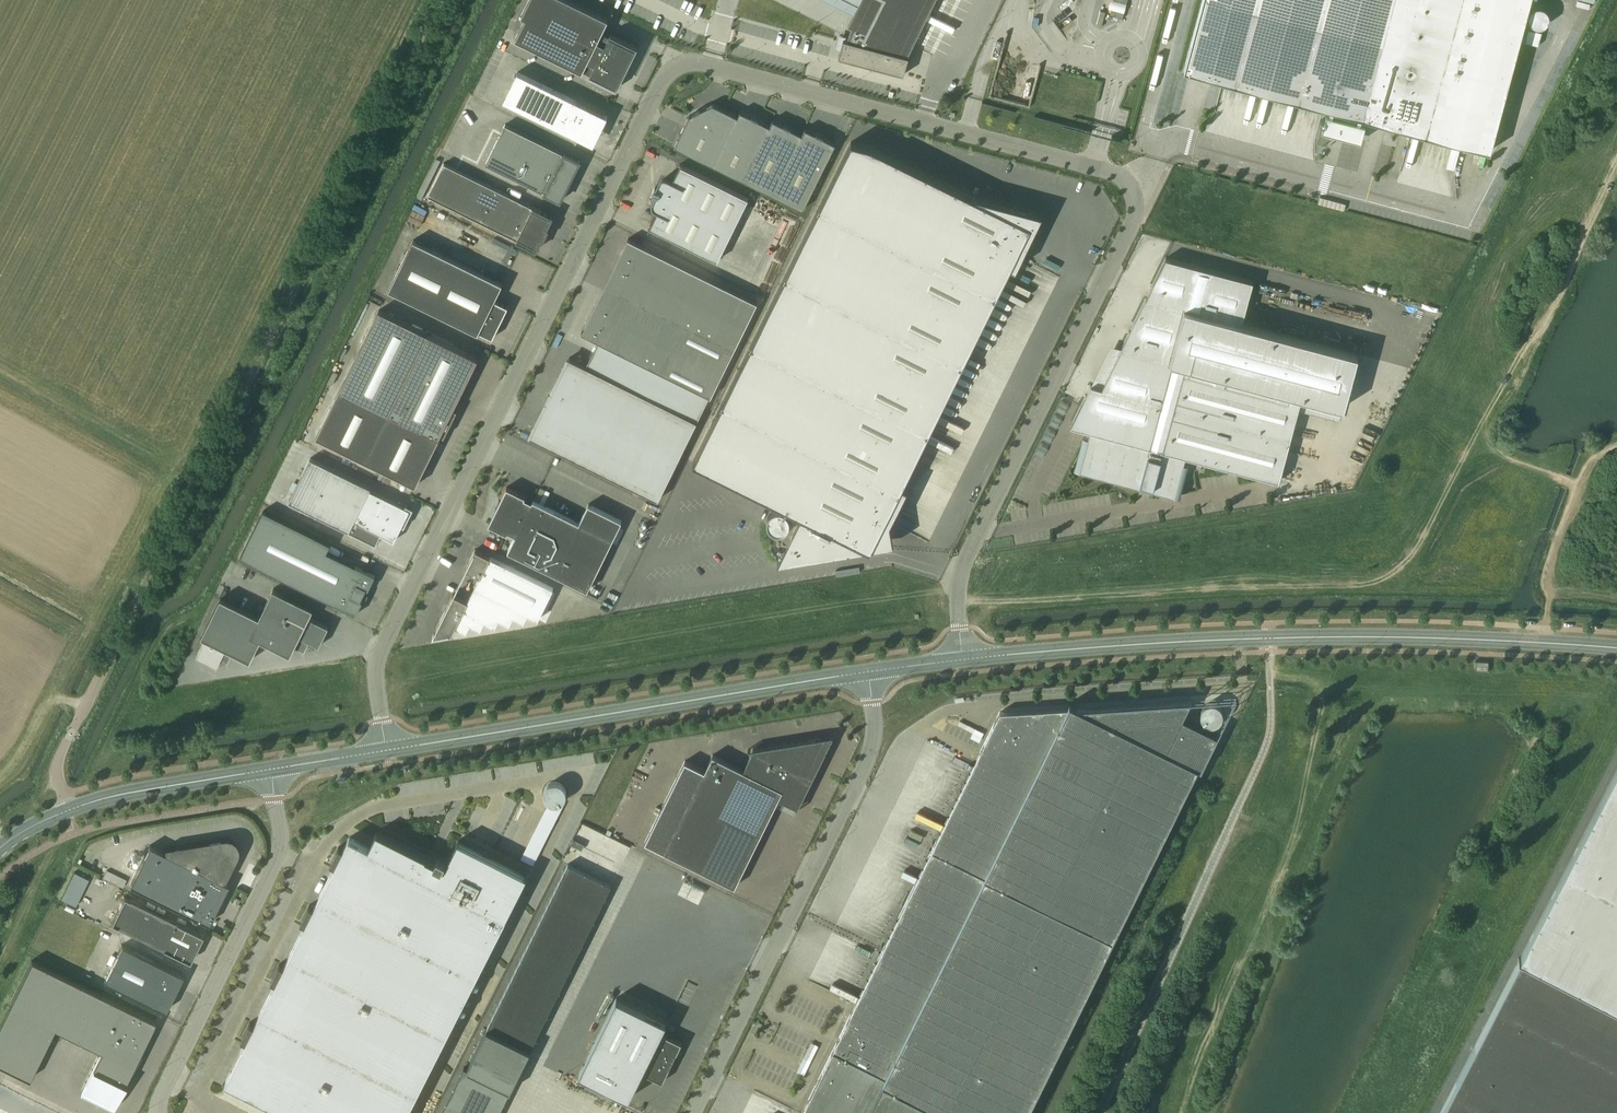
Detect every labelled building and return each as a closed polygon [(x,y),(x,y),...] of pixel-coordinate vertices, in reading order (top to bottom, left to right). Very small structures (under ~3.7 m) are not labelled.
[(570,0),(529,0),(521,15),(526,18),(516,38),(582,71),(583,69),(591,73),(590,75),(617,88),(638,46),(611,33),(610,35),(602,31),(608,19),(570,0)] [(858,4),(848,25),(853,27),(847,40),(843,39),(838,57),(902,74),(904,74),(909,56),(906,55),(906,54),(908,55),(935,0),(850,0),(858,4)] [(1123,18),(1128,0),(1114,0),(1110,15),(1123,18)] [(1330,108),(1334,109),(1358,116),(1362,117),(1490,151),(1530,0),(1203,0),(1184,69),(1330,108)] [(1528,28),(1524,42),(1538,45),(1542,32),(1528,28)] [(735,41),(732,54),(757,61),(761,48),(735,41)] [(605,115),(605,113),(578,99),(577,101),(517,72),(517,73),(519,74),(507,99),(562,126),(564,122),(566,123),(566,124),(593,138),(604,116),(607,117),(607,116),(605,115)] [(680,148),(713,165),(738,116),(713,103),(689,115),(674,146),(680,148)] [(1334,109),(1330,108),(1328,115),(1326,114),(1325,118),(1324,118),(1324,120),(1321,119),(1320,124),(1323,125),(1322,126),(1322,127),(1321,130),(1361,141),(1365,124),(1361,123),(1362,117),(1358,116),(1357,122),(1332,116),(1334,109)] [(738,116),(713,165),(743,179),(770,125),(740,111),(738,116)] [(743,179),(772,194),(802,134),(773,119),(770,125),(743,179)] [(580,161),(505,124),(486,163),(560,200),(580,161)] [(805,128),(802,134),(772,194),(803,209),(832,150),(836,143),(805,128)] [(872,147),(851,141),(693,462),(785,507),(784,510),(782,509),(780,509),(777,509),(775,509),(773,510),(772,511),(770,513),(769,515),(768,517),(767,519),(767,521),(768,524),(772,547),(772,549),(773,551),(774,552),(776,554),(777,555),(779,555),(781,556),(778,562),(866,548),(870,550),(872,547),(893,543),(890,522),(907,487),(902,485),(1010,266),(1016,268),(1042,214),(971,195),(971,196),(872,147)] [(449,165),(444,162),(427,196),(525,244),(526,243),(528,245),(531,247),(532,246),(534,248),(536,249),(553,216),(551,215),(550,216),(548,214),(545,212),(544,213),(542,211),(528,204),(527,204),(517,199),(518,199),(459,170),(449,166),(449,165)] [(681,164),(680,163),(671,182),(666,179),(665,179),(664,179),(663,179),(662,179),(662,180),(661,180),(661,181),(657,189),(655,188),(653,192),(658,195),(654,203),(654,204),(654,205),(654,206),(654,207),(655,207),(655,208),(656,208),(658,209),(649,228),(650,227),(717,260),(748,198),(681,164)] [(629,240),(612,275),(624,281),(612,303),(601,297),(584,333),(582,332),(581,333),(598,341),(586,366),(697,421),(709,396),(711,396),(734,349),(757,302),(628,238),(628,239),(629,240)] [(502,283),(413,239),(389,289),(478,333),(479,331),(493,338),(508,306),(494,299),(502,283)] [(1253,281),(1166,257),(1101,387),(1091,384),(1070,426),(1089,431),(1088,437),(1083,436),(1075,467),(1141,485),(1142,483),(1152,486),(1151,488),(1180,495),(1188,464),(1184,463),(1186,456),(1279,481),(1298,409),(1339,420),(1342,408),(1343,408),(1358,354),(1242,323),(1253,281)] [(478,358),(428,334),(379,309),(316,436),(415,485),(441,434),(444,436),(457,409),(454,408),(478,358)] [(586,366),(569,357),(559,378),(552,392),(549,391),(545,400),(547,401),(540,415),(540,416),(530,436),(658,499),(697,421),(586,366)] [(319,412),(324,414),(338,386),(332,383),(319,412)] [(1069,404),(1062,400),(1056,411),(1064,415),(1069,404)] [(1062,417),(1055,414),(1050,425),(1057,428),(1062,417)] [(1056,431),(1048,427),(1042,439),(1050,443),(1056,431)] [(1049,445),(1041,442),(1035,454),(1043,457),(1049,445)] [(371,487),(311,457),(289,501),(376,544),(381,534),(394,540),(402,525),(404,526),(404,527),(413,508),(406,505),(405,505),(406,505),(405,507),(370,489),(371,487)] [(380,468),(377,474),(397,484),(400,478),(380,468)] [(525,496),(507,487),(501,498),(502,499),(501,501),(499,500),(495,508),(497,509),(490,524),(499,528),(499,529),(507,533),(508,531),(516,535),(508,551),(587,590),(622,520),(588,504),(579,522),(533,500),(532,502),(524,498),(525,496)] [(331,543),(264,510),(240,557),(356,614),(363,600),(361,599),(367,588),(369,589),(375,575),(327,551),(331,543)] [(490,557),(475,549),(465,569),(480,576),(468,601),(453,594),(437,627),(438,636),(452,634),(456,626),(466,632),(470,624),(481,629),(484,622),(495,627),(499,619),(509,624),(513,617),(524,622),(527,614),(538,620),(554,588),(490,556),(490,557)] [(251,634),(261,639),(291,654),(295,645),(305,650),(310,641),(319,646),(329,626),(309,617),(314,608),(274,588),(260,616),(251,634)] [(250,660),(261,639),(251,634),(260,616),(221,597),(202,636),(206,638),(197,656),(217,666),(222,657),(229,661),(233,651),(250,660)] [(1488,662),(1477,661),(1476,670),(1488,670),(1488,662)] [(947,1112),(1027,1112),(1197,767),(1200,768),(1200,769),(1201,770),(1219,733),(1218,733),(1217,734),(1182,717),(1190,700),(1192,700),(1192,699),(1077,707),(1070,703),(1068,707),(1000,712),(831,1055),(947,1112)] [(1223,716),(1223,714),(1223,712),(1222,710),(1221,708),(1220,706),(1218,705),(1217,704),(1215,703),(1213,703),(1211,703),(1209,703),(1207,704),(1205,705),(1204,706),(1202,708),(1202,710),(1201,712),(1201,714),(1201,716),(1202,718),(1202,720),(1204,721),(1205,723),(1207,724),(1209,724),(1211,725),(1213,725),(1215,724),(1217,724),(1218,723),(1220,721),(1221,720),(1222,718),(1223,716)] [(685,760),(645,842),(665,851),(735,886),(778,798),(797,807),(797,808),(798,808),(826,750),(817,738),(753,748),(753,749),(754,749),(744,770),(713,754),(705,770),(685,760)] [(1520,958),(1518,958),(1520,959),(1440,1112),(1616,1112),(1616,769),(1520,958)] [(544,791),(544,793),(544,795),(545,797),(546,799),(547,801),(549,802),(551,803),(553,804),(556,804),(558,804),(560,803),(562,802),(564,801),(565,799),(566,797),(567,795),(567,793),(567,791),(566,789),(565,787),(564,785),(562,784),(560,783),(558,782),(556,781),(554,781),(552,782),(550,783),(548,784),(547,785),(546,787),(545,789),(544,791)] [(226,1081),(227,1082),(288,1112),(407,1112),(441,1045),(527,875),(526,874),(525,877),(458,843),(459,840),(458,840),(445,867),(443,866),(446,861),(437,857),(436,859),(427,854),(426,856),(377,831),(369,847),(350,837),(344,848),(339,846),(331,862),(335,865),(314,907),(309,904),(301,921),(306,923),(284,965),(280,963),(271,979),(276,982),(255,1024),(250,1022),(242,1038),(247,1040),(241,1052),(231,1071),(226,1081)] [(229,838),(226,837),(224,837),(166,847),(164,849),(149,845),(130,884),(208,923),(228,884),(222,881),(223,880),(225,881),(236,857),(238,852),(238,850),(238,848),(238,846),(237,844),(236,842),(234,841),(233,839),(231,838),(229,838)] [(573,838),(570,844),(582,849),(585,844),(573,838)] [(615,885),(573,866),(498,1028),(540,1047),(615,885)] [(123,886),(127,879),(107,869),(103,877),(123,886)] [(89,879),(74,872),(61,899),(75,906),(89,879)] [(203,935),(124,896),(122,901),(122,902),(118,910),(118,909),(111,923),(190,961),(203,935)] [(183,975),(122,945),(104,980),(133,994),(165,1010),(183,975)] [(31,960),(0,1024),(0,1064),(29,1079),(54,1028),(101,1051),(82,1090),(114,1105),(155,1021),(31,960)] [(666,1022),(617,997),(579,1074),(629,1098),(644,1068),(647,1069),(645,1073),(663,1081),(682,1042),(671,1037),(674,1032),(664,1027),(666,1022)] [(510,1090),(530,1050),(487,1028),(467,1069),(510,1090)] [(831,1055),(802,1112),(947,1112),(831,1055)]
